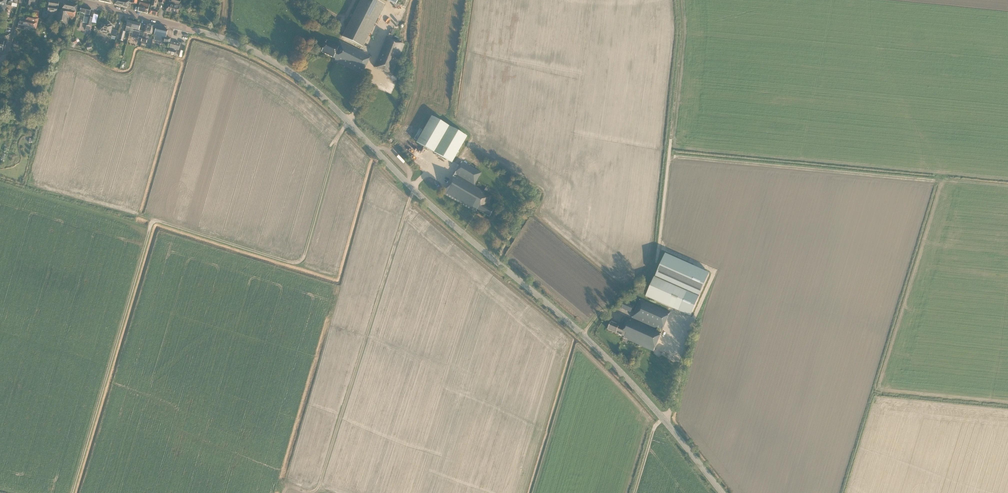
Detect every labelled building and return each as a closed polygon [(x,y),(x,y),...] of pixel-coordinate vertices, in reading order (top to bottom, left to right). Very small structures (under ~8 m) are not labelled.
[(36,0),(27,0),(27,2),(26,7),(34,8),(36,0)] [(157,7),(158,0),(153,0),(149,14),(157,16),(158,11),(159,11),(160,8),(157,7)] [(181,6),(179,5),(181,0),(172,0),(171,2),(169,1),(166,11),(178,15),(180,8),(181,9),(181,6)] [(365,43),(385,4),(378,0),(360,0),(342,36),(363,47),(365,43)] [(58,8),(59,2),(50,1),(48,11),(57,13),(58,8)] [(148,13),(150,5),(140,2),(138,11),(148,13)] [(75,17),(77,5),(64,3),(62,10),(58,10),(55,24),(67,26),(69,16),(75,17)] [(81,6),(80,13),(79,16),(84,17),(85,14),(90,15),(91,8),(81,6)] [(38,18),(27,16),(26,20),(20,18),(19,25),(18,28),(24,30),(25,27),(31,28),(31,30),(32,31),(35,32),(36,31),(39,19),(38,18)] [(88,18),(84,17),(83,23),(87,24),(86,26),(85,30),(89,31),(91,27),(93,18),(88,17),(88,18)] [(133,33),(134,29),(133,29),(134,23),(128,21),(126,27),(125,31),(130,32),(130,33),(133,33)] [(112,36),(116,37),(117,31),(112,30),(113,26),(110,25),(110,24),(106,23),(106,24),(101,23),(100,31),(104,32),(104,33),(107,34),(108,34),(108,33),(110,33),(112,36)] [(141,24),(134,23),(133,29),(134,29),(133,33),(131,38),(138,39),(138,37),(142,38),(144,31),(139,30),(141,24)] [(146,43),(147,40),(146,39),(147,34),(152,35),(154,25),(146,23),(141,42),(146,43)] [(169,43),(170,43),(171,39),(166,38),(168,30),(156,27),(154,35),(155,36),(154,40),(169,43)] [(392,75),(404,45),(387,37),(374,67),(392,75)] [(371,56),(345,43),(340,40),(337,46),(327,41),(321,52),(335,59),(334,61),(362,75),(371,56)] [(179,50),(180,44),(171,42),(170,48),(179,50)] [(432,116),(417,143),(452,163),(467,137),(432,116)] [(489,217),(494,208),(489,205),(488,207),(485,205),(491,196),(473,186),(481,173),(470,166),(462,161),(443,193),(476,212),(477,209),(489,217)] [(699,296),(710,273),(666,254),(655,277),(699,296)] [(691,316),(699,296),(688,292),(654,278),(646,297),(680,311),(691,316)] [(657,329),(657,330),(626,317),(622,326),(619,325),(611,322),(608,329),(619,334),(619,335),(621,336),(622,335),(624,337),(624,338),(654,352),(670,313),(640,299),(632,318),(657,329)] [(634,305),(625,301),(621,308),(631,312),(634,305)]
